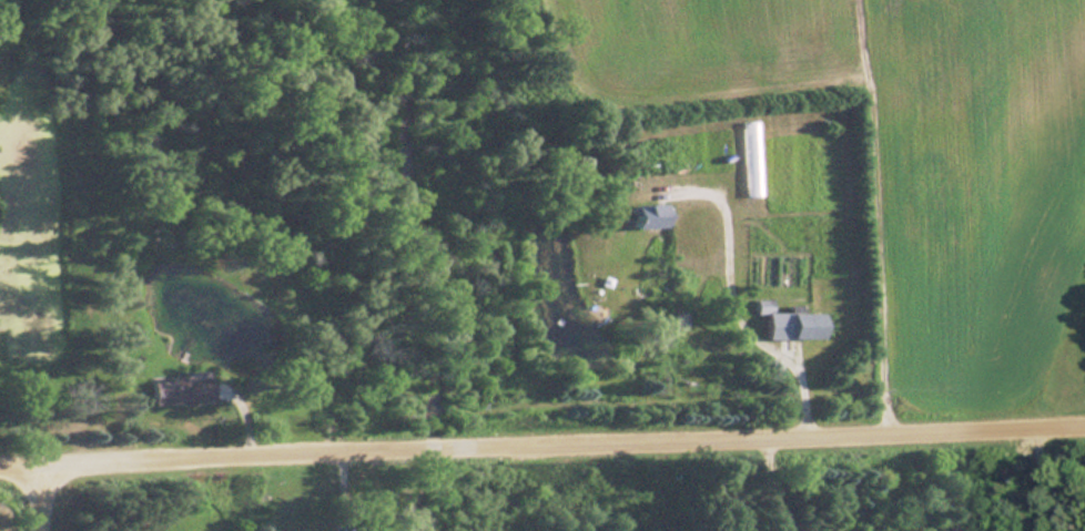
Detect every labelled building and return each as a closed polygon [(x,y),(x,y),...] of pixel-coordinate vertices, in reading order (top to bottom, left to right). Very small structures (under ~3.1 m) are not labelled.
[(662,228),(662,205),(628,205),(628,228),(662,228)] [(763,313),(763,339),(817,339),(817,313),(763,313)] [(147,379),(148,404),(207,403),(207,378),(147,379)]
